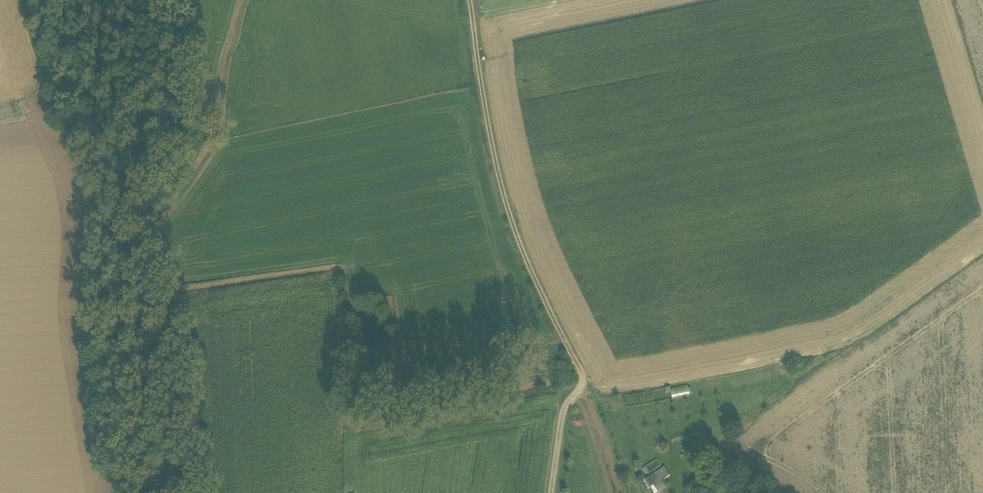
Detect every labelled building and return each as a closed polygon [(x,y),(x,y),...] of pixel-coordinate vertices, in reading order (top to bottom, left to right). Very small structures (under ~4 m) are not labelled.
[(690,396),(688,385),(670,389),(672,399),(690,396)] [(650,472),(661,465),(658,460),(647,467),(650,472)] [(650,492),(656,492),(667,486),(662,479),(669,475),(664,467),(643,480),(650,492)]
